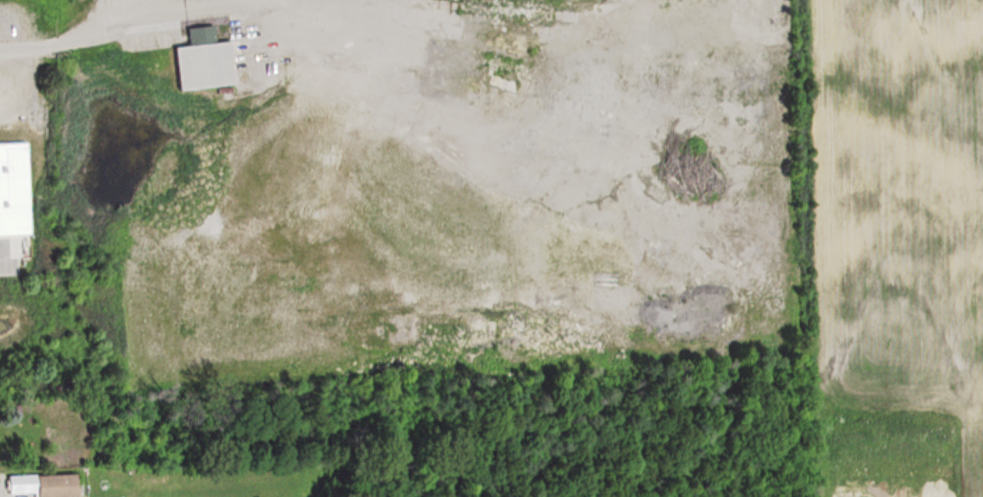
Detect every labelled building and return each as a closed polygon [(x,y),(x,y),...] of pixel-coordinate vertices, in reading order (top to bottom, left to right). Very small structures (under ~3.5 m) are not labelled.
[(242,85),(238,41),(181,45),(184,90),(242,85)] [(34,132),(8,132),(9,152),(35,152),(34,132)] [(85,496),(83,471),(13,475),(14,494),(44,492),(44,496),(54,496),(85,496)]
